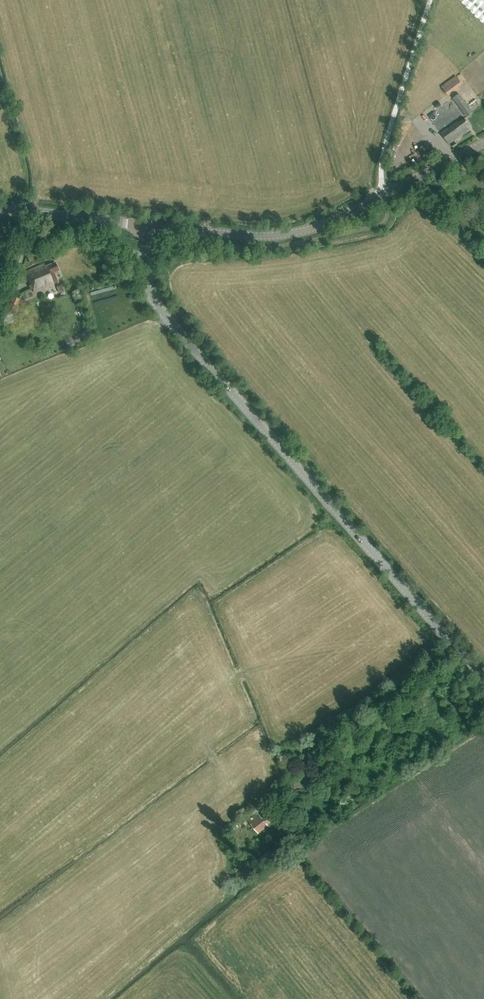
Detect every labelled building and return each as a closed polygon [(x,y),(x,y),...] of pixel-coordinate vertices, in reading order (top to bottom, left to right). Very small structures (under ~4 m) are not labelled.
[(483,25),(483,0),(459,0),(483,25)] [(468,114),(474,110),(463,93),(457,96),(468,114)] [(467,127),(469,125),(465,119),(459,123),(458,122),(441,134),(449,144),(469,130),(467,127)] [(29,262),(37,258),(35,254),(27,257),(29,262)] [(54,272),(59,270),(55,262),(45,267),(44,264),(25,272),(34,292),(52,284),(58,281),(54,272)] [(30,297),(28,291),(21,294),(24,300),(30,297)] [(20,300),(11,296),(6,310),(15,314),(20,300)] [(74,344),(71,337),(65,340),(68,347),(74,344)] [(245,824),(249,821),(259,834),(268,826),(270,828),(276,822),(270,815),(264,820),(258,812),(249,819),(246,815),(241,820),(245,824)] [(275,857),(270,850),(258,859),(263,866),(275,857)]
